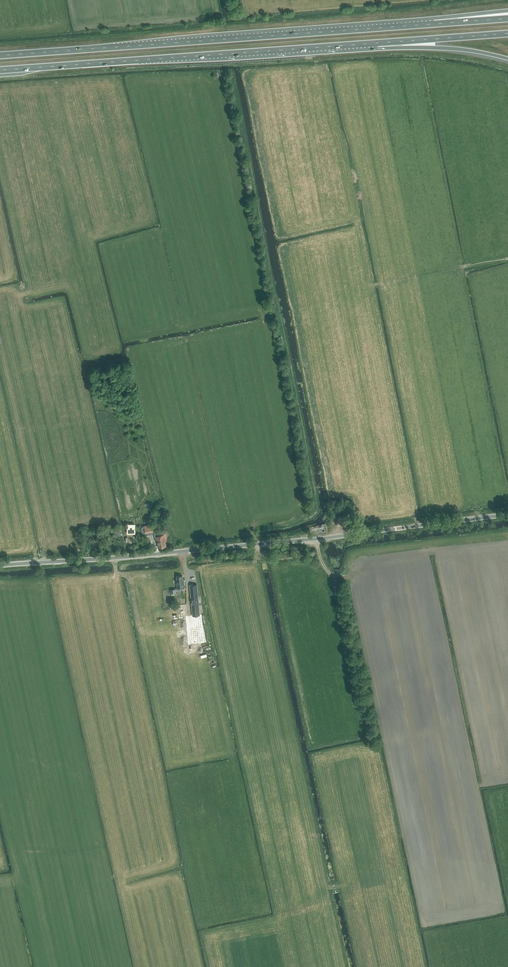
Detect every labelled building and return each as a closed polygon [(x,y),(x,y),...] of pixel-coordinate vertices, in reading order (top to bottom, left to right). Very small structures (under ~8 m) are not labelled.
[(136,533),(136,523),(128,523),(128,533),(136,533)] [(154,532),(152,525),(144,527),(146,533),(154,532)] [(159,548),(167,546),(166,541),(167,541),(165,535),(155,537),(157,541),(159,548)] [(183,580),(182,576),(177,576),(177,579),(176,579),(177,589),(184,588),(184,580),(183,580)] [(200,614),(197,584),(190,585),(192,615),(200,614)]
